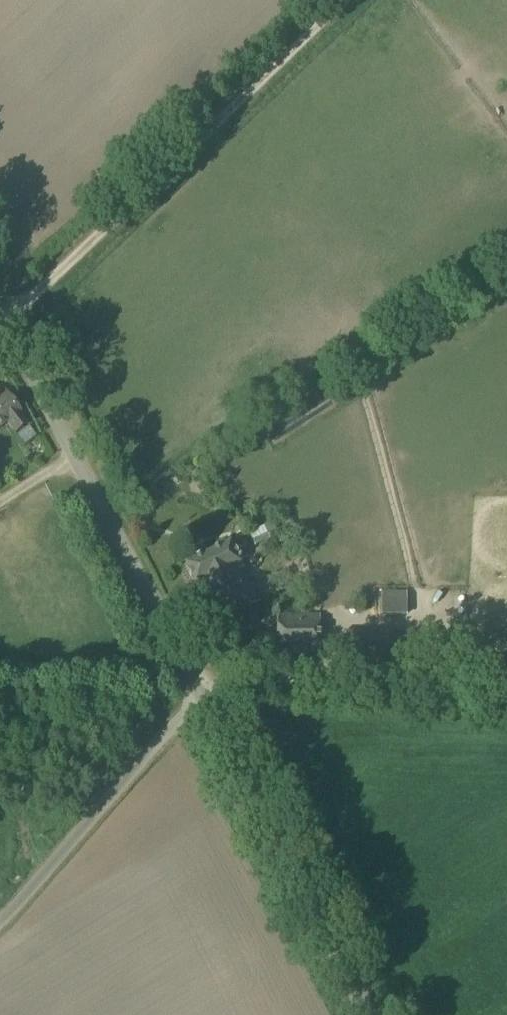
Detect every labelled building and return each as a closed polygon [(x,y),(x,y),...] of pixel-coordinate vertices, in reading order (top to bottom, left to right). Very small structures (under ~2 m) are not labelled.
[(5,423),(14,434),(27,424),(4,393),(2,394),(0,390),(0,427),(5,423)] [(259,546),(267,542),(268,542),(268,541),(269,541),(269,540),(269,539),(269,538),(269,537),(267,534),(276,530),(271,521),(249,532),(254,544),(255,545),(255,546),(256,546),(257,546),(258,546),(259,546)] [(284,530),(276,533),(280,541),(288,538),(284,530)] [(232,552),(228,543),(184,564),(213,624),(257,603),(237,561),(249,557),(244,546),(232,552)] [(318,654),(319,615),(276,615),(276,654),(318,654)] [(396,659),(397,632),(341,631),(341,659),(396,659)]
